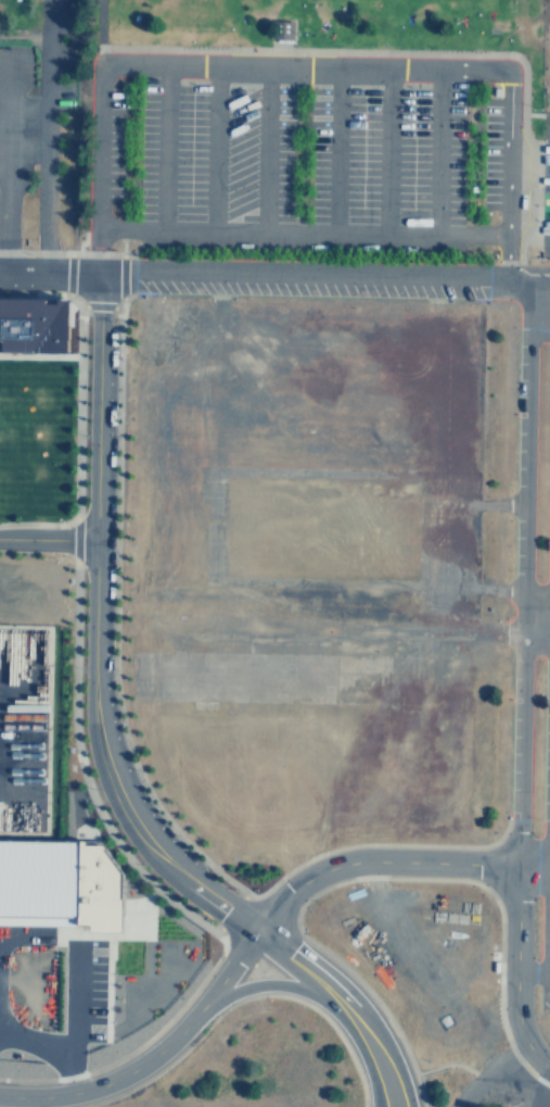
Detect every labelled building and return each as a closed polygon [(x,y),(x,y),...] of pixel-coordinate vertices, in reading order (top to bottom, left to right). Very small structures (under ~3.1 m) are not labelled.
[(270,20),(269,38),(292,38),(293,20),(270,20)] [(72,349),(73,297),(0,295),(0,347),(72,349)] [(95,916),(0,915),(0,836),(106,836),(128,869),(128,926),(95,926),(95,916)]
